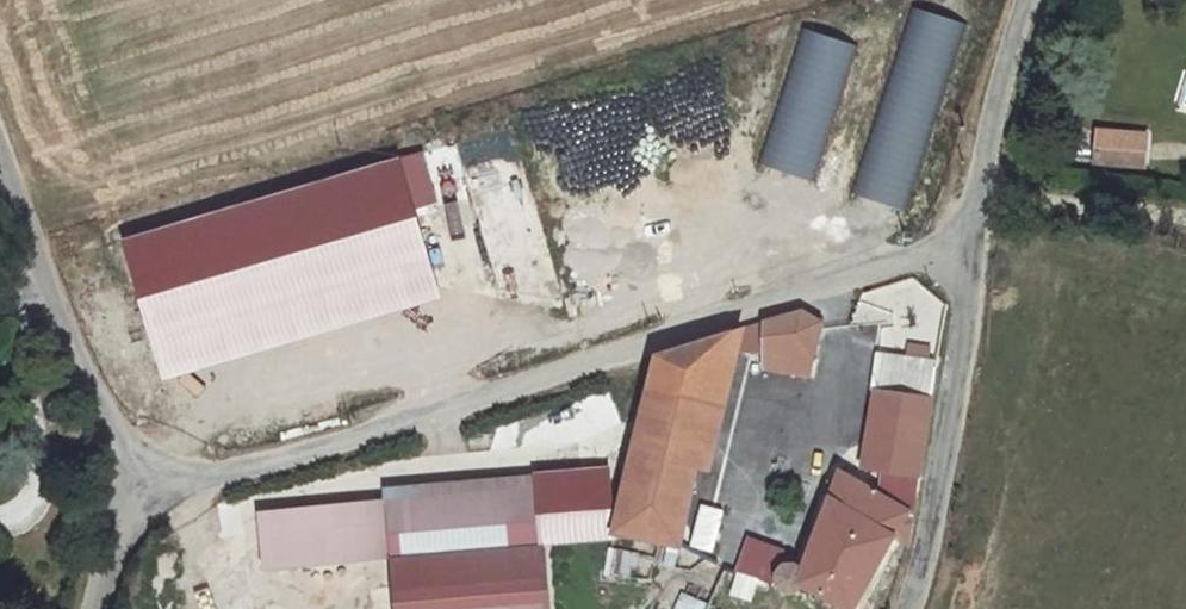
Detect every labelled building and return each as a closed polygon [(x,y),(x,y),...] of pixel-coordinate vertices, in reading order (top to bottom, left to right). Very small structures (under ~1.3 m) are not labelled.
[(905,5),(855,195),(910,209),(960,20),(905,5)] [(758,163),(814,180),(856,43),(799,26),(758,163)] [(1100,128),(1096,158),(1144,164),(1148,134),(1100,128)] [(156,374),(439,302),(402,159),(120,231),(156,374)] [(771,352),(820,356),(824,321),(800,308),(750,328),(751,350),(771,352)] [(742,330),(663,360),(613,517),(675,536),(742,330)] [(820,356),(771,352),(768,370),(819,375),(820,356)] [(866,457),(925,467),(939,386),(880,379),(866,457)] [(796,582),(854,603),(881,529),(896,535),(911,495),(838,465),(800,570),(794,564),(787,559),(777,559),(772,564),(769,572),(769,581),(774,589),(784,591),(792,589),(796,582)] [(390,547),(539,536),(534,489),(385,501),(390,547)] [(691,513),(683,541),(726,552),(733,525),(691,513)] [(756,602),(772,545),(742,537),(726,593),(756,602)] [(633,578),(637,552),(610,549),(606,575),(633,578)] [(674,608),(703,608),(705,599),(676,594),(674,608)]
